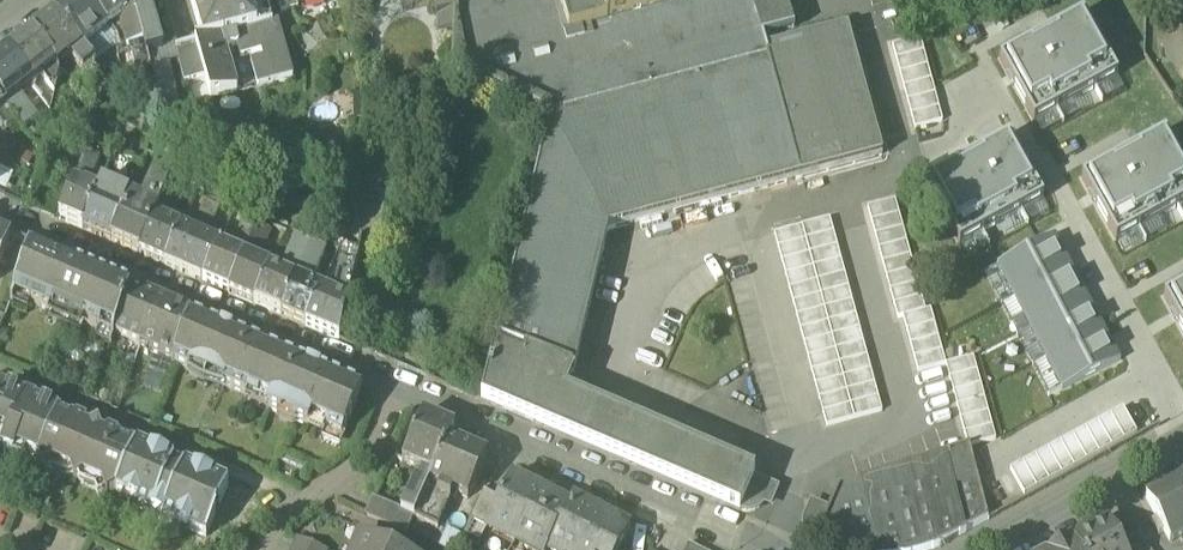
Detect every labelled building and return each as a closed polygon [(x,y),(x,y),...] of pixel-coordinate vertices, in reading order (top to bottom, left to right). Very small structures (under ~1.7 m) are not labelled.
[(55,19),(82,53),(107,33),(80,0),(79,0),(55,19)] [(134,12),(130,0),(80,0),(107,33),(134,12)] [(134,12),(149,8),(163,4),(162,0),(130,0),(134,12)] [(203,47),(204,49),(272,30),(272,29),(264,0),(190,0),(203,47)] [(281,17),(297,12),(296,6),(315,0),(277,0),(281,17)] [(455,3),(455,19),(454,35),(452,76),(488,92),(548,120),(549,121),(496,345),(573,376),(608,232),(882,158),(848,30),(766,53),(762,41),(751,0),(456,0),(455,3)] [(762,41),(794,33),(785,0),(751,0),(762,41)] [(436,6),(439,21),(455,19),(455,3),(436,6)] [(149,8),(134,12),(147,60),(163,56),(149,8)] [(161,111),(147,60),(134,12),(107,33),(114,42),(117,42),(123,41),(134,79),(128,81),(139,117),(141,117),(161,111)] [(999,62),(1034,125),(1056,112),(1082,99),(1095,91),(1118,79),(1083,16),(999,62)] [(55,19),(30,38),(56,70),(58,72),(72,61),(82,53),(55,19)] [(454,35),(455,19),(439,21),(439,36),(454,35)] [(277,27),(272,29),(272,30),(204,49),(203,47),(196,49),(205,82),(210,102),(237,95),(226,54),(238,51),(241,63),(261,58),(263,63),(251,67),(258,92),(293,83),(277,27)] [(82,53),(94,68),(116,50),(114,42),(107,33),(82,53)] [(30,38),(6,58),(31,89),(43,80),(56,70),(30,38)] [(920,41),(892,48),(896,62),(924,55),(920,41)] [(177,54),(187,88),(205,82),(196,49),(177,54)] [(84,94),(97,93),(94,68),(82,53),(72,61),(83,75),(84,94)] [(924,55),(896,62),(900,76),(927,68),(924,55)] [(0,62),(0,101),(6,109),(19,99),(31,89),(6,58),(0,62)] [(927,68),(900,76),(904,90),(931,82),(927,68)] [(43,80),(54,94),(59,73),(58,72),(56,70),(43,80)] [(1118,79),(1095,91),(1102,103),(1125,91),(1118,79)] [(931,82),(904,90),(907,103),(935,96),(931,82)] [(935,96),(907,104),(911,117),(939,110),(935,96)] [(19,99),(6,109),(25,132),(37,122),(19,99)] [(1056,112),(1063,125),(1089,111),(1082,99),(1056,112)] [(25,132),(6,109),(0,114),(4,118),(0,121),(14,140),(25,132)] [(911,117),(915,131),(942,124),(939,110),(911,117)] [(141,117),(143,131),(156,128),(161,111),(141,117)] [(1063,125),(1056,112),(1034,125),(1041,137),(1063,125)] [(1165,135),(1081,181),(1116,244),(1139,231),(1161,219),(1177,210),(1182,207),(1182,167),(1165,135)] [(1008,139),(925,185),(960,248),(982,236),(998,227),(1020,214),(1043,202),(1008,139)] [(59,220),(82,230),(97,195),(88,191),(100,162),(86,156),(59,220)] [(21,204),(27,181),(0,170),(0,195),(21,204)] [(111,243),(139,255),(154,220),(168,188),(172,177),(158,171),(142,205),(141,205),(138,210),(127,206),(111,243)] [(168,188),(181,194),(185,183),(172,177),(168,188)] [(39,212),(53,218),(64,194),(51,188),(39,212)] [(82,230),(101,238),(119,196),(101,188),(97,195),(82,230)] [(168,188),(154,220),(167,226),(172,214),(181,194),(168,188)] [(101,238),(111,243),(127,206),(129,200),(119,196),(101,238)] [(204,204),(217,209),(219,205),(206,199),(204,204)] [(895,202),(868,209),(871,223),(899,216),(895,202)] [(1020,214),(1028,229),(1051,216),(1043,202),(1020,214)] [(204,204),(190,236),(203,242),(217,209),(204,204)] [(1028,229),(1020,214),(998,227),(1006,241),(1028,229)] [(244,221),(257,227),(259,222),(246,216),(244,221)] [(899,216),(871,223),(875,237),(903,229),(899,216)] [(174,229),(180,231),(185,220),(179,217),(174,229)] [(1139,231),(1146,244),(1168,232),(1161,219),(1139,231)] [(139,255),(165,266),(180,231),(174,229),(167,226),(154,220),(139,255)] [(830,220),(802,227),(806,241),(833,234),(830,220)] [(244,221),(230,253),(243,259),(257,227),(244,221)] [(257,227),(243,259),(256,264),(266,242),(272,227),(259,222),(257,227)] [(266,242),(279,247),(285,233),(272,227),(266,242)] [(802,227),(774,235),(778,249),(805,241),(802,227)] [(903,230),(875,237),(879,251),(906,243),(903,230)] [(189,276),(203,242),(190,236),(180,231),(165,266),(189,276)] [(1146,244),(1139,231),(1116,244),(1123,257),(1146,244)] [(833,234),(806,241),(809,255),(837,247),(833,234)] [(9,238),(0,235),(0,264),(9,238)] [(982,236),(960,248),(968,262),(990,250),(982,236)] [(1055,239),(1051,241),(1116,365),(1120,363),(1055,239)] [(296,240),(281,275),(295,281),(310,246),(296,240)] [(806,241),(778,249),(781,262),(809,255),(806,241)] [(1116,365),(1051,241),(1001,267),(1065,391),(1116,365)] [(189,276),(203,282),(217,248),(203,242),(189,276)] [(906,243),(879,251),(883,264),(910,257),(906,243)] [(310,246),(295,281),(309,287),(324,252),(310,246)] [(837,247),(809,255),(813,269),(841,261),(837,247)] [(113,340),(114,338),(114,337),(131,291),(31,248),(13,298),(53,315),(54,311),(67,316),(65,320),(67,321),(69,317),(83,323),(81,327),(113,340)] [(228,293),(243,259),(230,253),(217,248),(203,282),(228,293)] [(354,269),(358,253),(345,249),(340,267),(354,269)] [(809,255),(782,262),(785,276),(813,269),(809,255)] [(910,257),(883,265),(886,278),(914,271),(910,257)] [(228,293),(254,305),(269,270),(256,264),(243,259),(228,293)] [(841,261),(813,269),(817,282),(844,275),(841,261)] [(340,267),(334,298),(347,303),(354,269),(340,267)] [(1061,393),(1065,391),(1001,267),(996,269),(1013,300),(1030,333),(1044,360),(1061,393)] [(813,269),(785,276),(789,290),(817,282),(813,269)] [(1000,307),(1013,300),(996,269),(984,275),(1000,307)] [(280,316),(295,281),(281,275),(269,270),(254,305),(280,316)] [(914,271),(886,278),(890,292),(918,285),(914,271)] [(845,275),(817,283),(821,296),(848,289),(845,275)] [(280,316),(305,327),(321,292),(309,287),(295,281),(280,316)] [(817,283),(789,290),(793,304),(820,296),(817,283)] [(918,285),(890,292),(894,306),(921,299),(918,285)] [(848,289),(821,296),(824,310),(852,302),(848,289)] [(1164,300),(1182,335),(1182,289),(1164,300)] [(156,302),(131,291),(114,337),(114,338),(138,348),(156,302)] [(338,341),(347,303),(334,298),(321,292),(305,327),(338,341)] [(820,296),(793,304),(796,317),(824,310),(820,296)] [(921,299),(894,306),(898,320),(925,312),(921,299)] [(1017,339),(1030,333),(1013,300),(1000,307),(1017,339)] [(189,316),(156,302),(138,348),(173,363),(189,316)] [(852,303),(824,310),(828,324),(856,316),(852,303)] [(824,310),(796,318),(800,331),(828,324),(824,310)] [(53,315),(65,320),(67,316),(54,311),(53,315)] [(930,311),(903,318),(907,332),(934,325),(930,311)] [(266,349),(189,316),(173,363),(172,366),(189,373),(192,367),(224,381),(222,387),(246,398),(248,393),(266,349)] [(856,316),(828,324),(832,338),(859,330),(856,316)] [(67,321),(81,327),(83,323),(69,317),(67,321)] [(828,324),(800,331),(804,345),(832,338),(828,324)] [(934,325),(907,332),(910,346),(938,338),(934,325)] [(859,330),(832,338),(835,351),(863,344),(859,330)] [(1030,333),(1017,339),(1031,367),(1044,360),(1030,333)] [(832,338),(804,345),(808,359),(835,351),(832,338)] [(938,338),(910,346),(914,360),(942,352),(938,338)] [(863,344),(835,351),(839,365),(867,358),(863,344)] [(573,377),(573,376),(496,345),(495,345),(481,403),(737,513),(737,512),(752,484),(754,479),(564,397),(572,376),(573,377)] [(362,390),(266,349),(248,393),(270,403),(266,412),(280,418),(283,410),(296,416),(293,423),(307,429),(309,425),(342,439),(362,390)] [(835,351),(808,359),(811,373),(839,365),(835,351)] [(942,352),(914,360),(918,373),(945,366),(942,352)] [(867,358),(839,365),(843,379),(871,371),(867,358)] [(973,358),(946,366),(949,380),(977,372),(973,358)] [(1044,360),(1031,367),(1049,400),(1061,393),(1044,360)] [(839,365),(811,373),(815,386),(843,379),(839,365)] [(871,371),(843,379),(847,393),(874,385),(871,371)] [(977,372),(949,380),(953,393),(981,386),(977,372)] [(843,379),(815,387),(819,400),(846,393),(843,379)] [(874,385),(847,393),(850,406),(878,399),(874,385)] [(981,386),(953,393),(957,407),(984,400),(981,386)] [(39,460),(58,415),(58,414),(52,411),(53,409),(43,405),(42,407),(36,404),(37,402),(25,397),(24,399),(17,397),(18,394),(9,390),(8,392),(1,390),(0,392),(0,437),(6,440),(1,451),(14,456),(19,445),(28,449),(25,454),(39,460)] [(847,393),(819,400),(823,414),(850,406),(847,393)] [(878,399),(850,406),(854,420),(882,413),(878,399)] [(984,400),(957,407),(960,421),(988,413),(984,400)] [(850,407),(823,414),(826,428),(854,420),(850,407)] [(1122,410),(1110,417),(1124,442),(1137,435),(1122,410)] [(988,414),(960,421),(964,435),(992,427),(988,414)] [(75,423),(58,415),(39,460),(42,469),(51,465),(71,474),(74,483),(83,479),(103,488),(106,496),(115,493),(134,448),(117,441),(118,439),(107,434),(106,436),(106,438),(101,436),(98,427),(89,431),(85,429),(86,427),(86,425),(76,420),(75,423)] [(424,473),(432,477),(447,444),(454,430),(423,416),(418,427),(402,463),(424,473)] [(1110,417),(1097,424),(1112,449),(1124,442),(1110,417)] [(1097,424),(1085,431),(1099,456),(1112,449),(1097,424)] [(992,427),(964,435),(968,449),(969,448),(995,441),(992,427)] [(1085,431),(1073,438),(1087,463),(1099,456),(1085,431)] [(1073,438),(1060,445),(1074,470),(1087,463),(1073,438)] [(432,477),(429,484),(453,494),(468,501),(486,461),(447,444),(432,477)] [(1060,445),(1048,451),(1062,477),(1074,470),(1060,445)] [(135,447),(134,448),(115,493),(125,497),(138,503),(135,509),(149,515),(152,509),(165,514),(163,520),(176,526),(178,520),(191,525),(188,531),(206,539),(216,516),(209,514),(212,507),(218,510),(228,487),(212,480),(213,478),(195,470),(194,473),(183,468),(182,469),(174,466),(174,464),(168,461),(169,459),(151,452),(150,454),(135,447)] [(828,513),(815,545),(814,546),(821,549),(823,549),(937,549),(939,549),(959,539),(988,523),(969,449),(967,449),(837,491),(828,513)] [(1048,451),(1035,458),(1049,484),(1062,477),(1048,451)] [(1035,458),(1023,465),(1037,490),(1049,484),(1035,458)] [(1023,465),(1010,472),(1024,497),(1037,490),(1023,465)] [(443,517),(419,506),(429,484),(432,477),(424,473),(421,478),(417,476),(400,513),(413,519),(414,518),(438,530),(443,517)] [(490,526),(517,540),(540,495),(511,480),(500,501),(488,525),(490,526)] [(1174,486),(1182,501),(1182,481),(1174,486)] [(443,517),(453,494),(429,484),(419,506),(443,517)] [(770,492),(752,484),(737,512),(743,513),(746,513),(752,512),(756,511),(761,508),(770,492)] [(1182,539),(1182,501),(1174,486),(1146,501),(1170,546),(1182,539)] [(484,532),(486,533),(490,526),(488,525),(500,501),(484,492),(470,522),(485,530),(484,532)] [(549,548),(569,510),(540,495),(517,540),(536,549),(548,549),(549,548)] [(122,503),(135,509),(138,503),(125,497),(122,503)] [(368,517),(407,534),(413,519),(400,513),(375,502),(368,517)] [(553,549),(584,549),(601,518),(572,503),(569,510),(549,548),(553,549)] [(812,541),(815,545),(828,513),(810,506),(806,517),(805,522),(805,525),(805,529),(806,533),(808,537),(812,541)] [(216,516),(218,510),(212,507),(209,514),(216,516)] [(149,515),(163,520),(165,514),(152,509),(149,515)] [(601,518),(584,549),(621,549),(630,533),(601,518)] [(176,526),(188,531),(191,525),(178,520),(176,526)] [(1072,542),(1076,549),(1122,549),(1107,523),(1072,542)] [(365,538),(364,541),(370,544),(368,549),(392,549),(365,538)] [(299,541),(296,549),(320,549),(299,541)] [(364,541),(360,549),(368,549),(370,544),(364,541)]
